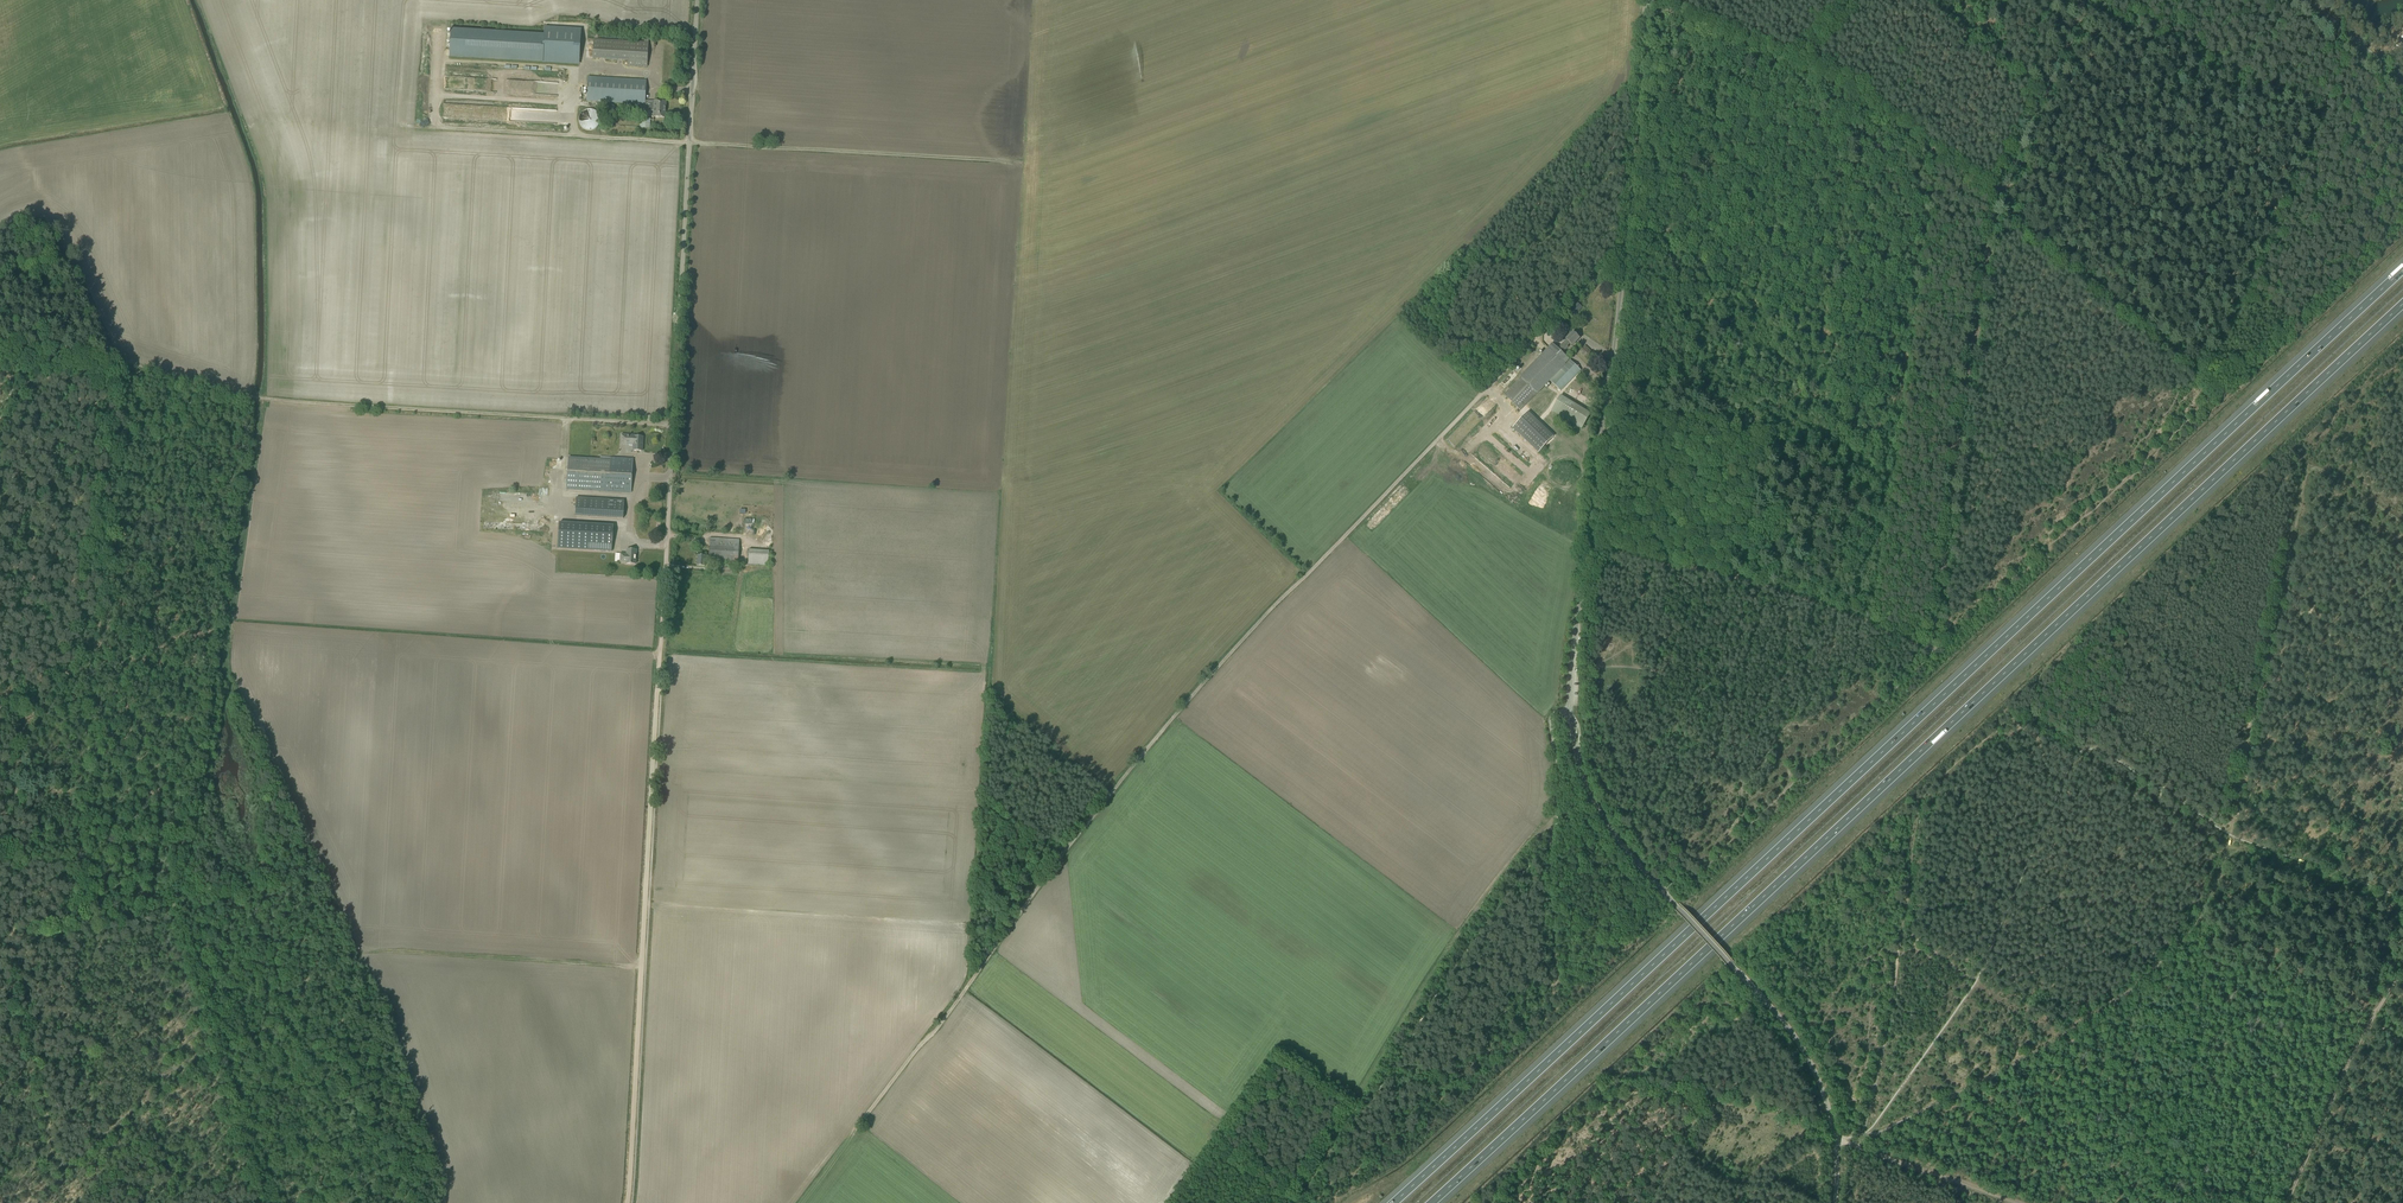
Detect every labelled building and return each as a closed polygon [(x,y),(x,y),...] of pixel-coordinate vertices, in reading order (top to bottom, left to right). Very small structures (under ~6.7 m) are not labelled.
[(450,57),(579,65),(581,29),(544,27),(544,34),(451,28),(450,57)] [(628,61),(628,66),(647,67),(648,43),(649,38),(645,38),(644,42),(594,39),(593,59),(628,61)] [(654,101),(645,101),(646,80),(588,77),(586,101),(644,104),(644,110),(649,110),(649,111),(653,112),(653,117),(665,118),(666,102),(654,101)] [(583,109),(581,128),(598,130),(601,111),(583,109)] [(640,127),(644,128),(650,128),(650,119),(640,119),(640,127)] [(1567,313),(1572,318),(1582,307),(1577,302),(1567,313)] [(1566,340),(1554,353),(1549,348),(1504,395),(1521,410),(1558,371),(1569,360),(1562,353),(1568,347),(1567,346),(1570,344),(1572,346),(1579,338),(1573,332),(1566,340)] [(1579,352),(1587,359),(1593,353),(1585,346),(1579,352)] [(1550,381),(1561,391),(1580,371),(1570,360),(1550,381)] [(1558,395),(1549,411),(1581,428),(1586,419),(1578,414),(1581,407),(1558,395)] [(1553,437),(1527,412),(1513,427),(1539,452),(1553,437)] [(1551,427),(1559,434),(1561,431),(1553,424),(1551,427)] [(629,446),(633,446),(633,451),(642,451),(643,437),(634,436),(634,435),(621,435),(621,445),(629,445),(629,446)] [(568,457),(568,468),(567,490),(630,493),(632,459),(600,457),(600,459),(568,457)] [(623,519),(624,501),(576,498),(575,516),(623,519)] [(558,549),(612,552),(613,527),(559,524),(558,546),(558,549)] [(697,566),(705,566),(705,560),(709,561),(709,562),(738,564),(737,565),(742,566),(743,559),(738,559),(739,540),(710,538),(709,556),(697,555),(697,566)] [(620,563),(626,563),(626,564),(635,564),(636,550),(627,549),(627,554),(620,553),(620,563)] [(748,565),(768,566),(769,551),(749,550),(748,565)] [(718,574),(736,574),(736,567),(729,567),(730,565),(718,565),(718,574)]
